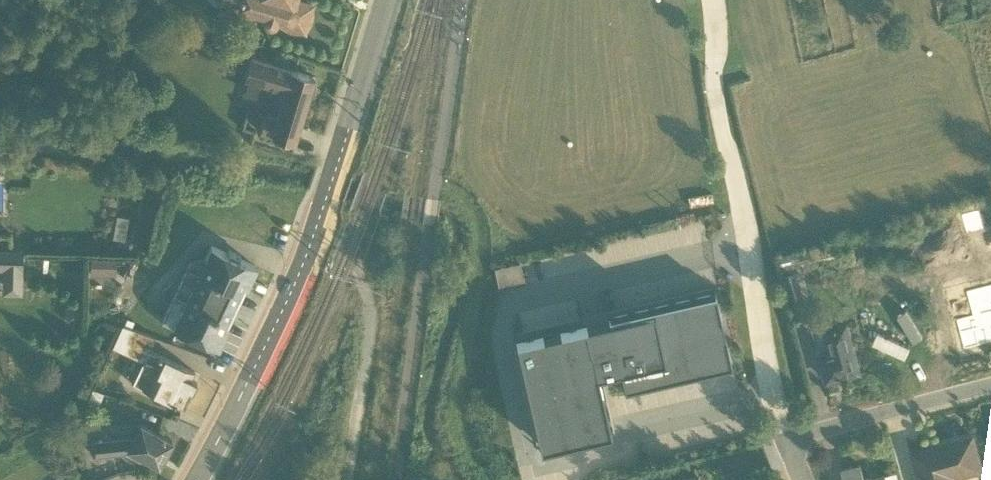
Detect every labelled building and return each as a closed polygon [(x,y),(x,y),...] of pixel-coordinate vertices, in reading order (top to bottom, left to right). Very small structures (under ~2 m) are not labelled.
[(215,11),(242,20),(247,19),(250,17),(254,14),(262,16),(261,19),(262,23),(264,26),(269,28),(274,26),(277,23),(304,31),(311,6),(293,0),(219,0),(215,11)] [(278,90),(281,98),(275,117),(265,114),(259,132),(294,142),(314,77),(251,57),(244,79),(246,80),(241,93),(255,98),(260,84),(278,90)] [(977,212),(981,230),(990,228),(990,209),(977,212)] [(194,255),(181,282),(234,306),(254,265),(238,257),(239,255),(210,241),(202,258),(194,255)] [(808,247),(776,256),(793,319),(807,315),(795,272),(794,272),(791,262),(810,256),(808,247)] [(0,250),(0,270),(23,271),(23,250),(0,250)] [(90,256),(89,273),(114,273),(114,256),(90,256)] [(519,262),(494,268),(499,289),(523,283),(519,262)] [(966,279),(952,283),(962,325),(990,318),(990,304),(990,283),(988,272),(966,278),(966,279)] [(215,347),(234,306),(181,282),(162,322),(215,347)] [(731,364),(714,293),(582,323),(514,338),(540,450),(610,435),(596,377),(619,371),(624,388),(731,364)] [(821,329),(827,351),(819,353),(826,381),(859,373),(845,322),(821,329)] [(191,379),(195,371),(148,349),(152,340),(121,325),(110,348),(141,362),(131,383),(184,408),(196,382),(191,379)] [(138,423),(129,439),(92,440),(93,456),(124,453),(139,460),(142,455),(157,464),(170,440),(138,423)] [(912,455),(918,479),(958,479),(982,472),(972,435),(935,445),(936,449),(912,455)] [(935,445),(911,452),(912,455),(936,449),(935,445)] [(884,476),(884,475),(863,479),(859,464),(841,469),(844,479),(885,479),(884,476)]
